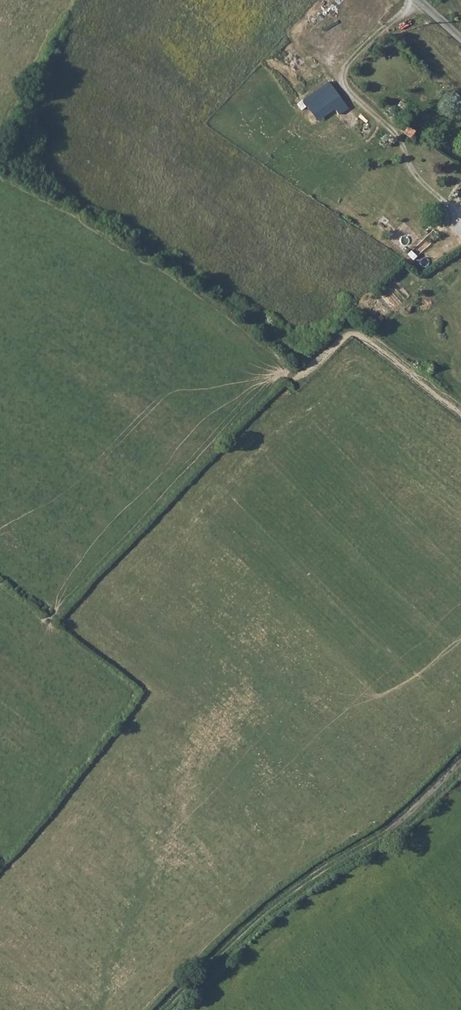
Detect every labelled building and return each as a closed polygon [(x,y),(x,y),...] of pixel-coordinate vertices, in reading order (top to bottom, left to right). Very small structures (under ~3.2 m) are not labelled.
[(342,96),(335,90),(312,117),(311,119),(319,125),(342,96)] [(420,257),(426,265),(443,251),(438,243),(420,257)]
